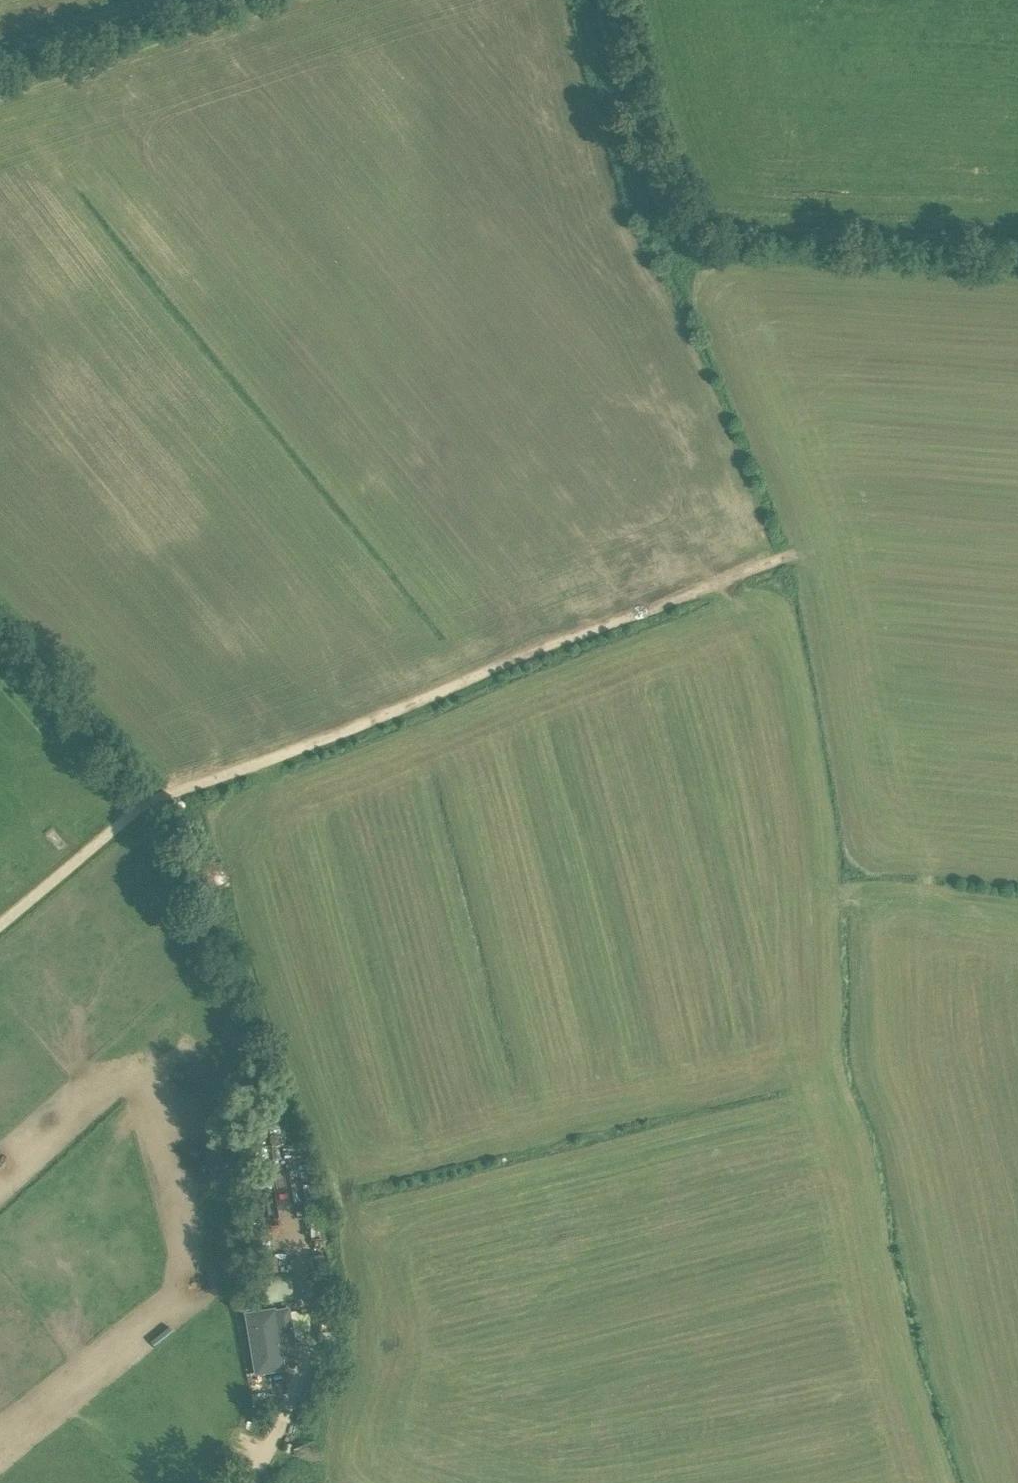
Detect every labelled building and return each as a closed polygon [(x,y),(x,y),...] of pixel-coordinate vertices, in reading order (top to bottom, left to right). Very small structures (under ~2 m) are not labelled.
[(237,1301),(240,1312),(259,1308),(257,1297),(237,1301)] [(290,1312),(289,1309),(275,1312),(274,1310),(244,1315),(254,1377),(285,1372),(283,1361),(298,1358),(294,1338),(300,1337),(302,1334),(298,1313),(295,1311),(290,1312)]
